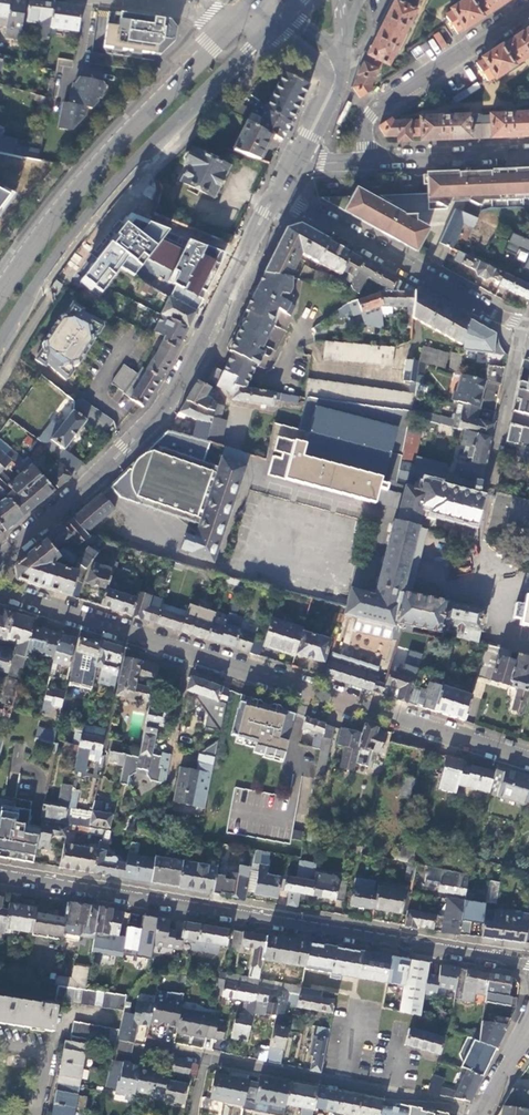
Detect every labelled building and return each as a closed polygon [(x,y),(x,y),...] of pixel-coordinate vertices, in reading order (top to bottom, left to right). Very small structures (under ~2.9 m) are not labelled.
[(26,0),(24,0),(9,0),(7,20),(0,18),(0,26),(8,27),(6,36),(21,38),(26,0)] [(9,0),(0,0),(0,18),(7,20),(9,0)] [(395,5),(372,47),(367,55),(368,56),(382,62),(387,65),(421,0),(398,0),(395,5)] [(471,0),(467,0),(450,11),(451,12),(445,16),(457,34),(482,17),(471,0)] [(482,17),(508,0),(471,0),(482,17)] [(49,32),(53,5),(41,3),(30,1),(27,22),(39,24),(36,38),(48,40),(49,32)] [(77,36),(81,9),(66,6),(53,5),(49,32),(77,36)] [(168,24),(169,21),(109,13),(104,48),(106,52),(109,55),(142,59),(143,53),(160,56),(172,45),(174,30),(167,29),(168,24)] [(499,47),(512,67),(528,56),(528,27),(499,47)] [(436,54),(441,50),(433,38),(428,41),(436,54)] [(420,45),(411,50),(415,57),(423,53),(420,45)] [(499,47),(475,63),(486,80),(492,76),(494,79),(512,67),(499,47)] [(360,98),(372,90),(369,86),(382,62),(368,56),(361,68),(357,75),(359,76),(353,87),(360,98)] [(284,73),(266,110),(292,123),(304,98),(311,85),(284,73)] [(60,124),(73,128),(86,115),(87,108),(92,109),(98,102),(99,98),(102,98),(107,93),(108,86),(98,84),(98,82),(76,77),(71,104),(65,103),(60,124)] [(292,123),(266,110),(259,125),(255,123),(254,124),(253,126),(273,135),(283,140),(287,132),(292,123)] [(489,115),(490,138),(509,137),(528,137),(528,113),(489,115)] [(481,138),(490,138),(489,115),(419,118),(419,120),(420,135),(420,141),(447,140),(470,139),(470,126),(481,126),(481,138)] [(420,135),(419,120),(392,121),(390,118),(378,126),(385,137),(396,136),(397,142),(410,141),(410,136),(420,135)] [(249,122),(234,151),(261,160),(266,148),(273,135),(253,126),(254,124),(249,122)] [(470,139),(481,138),(481,126),(470,126),(470,139)] [(37,160),(39,151),(15,146),(16,140),(1,136),(0,136),(0,152),(37,160)] [(216,161),(208,157),(207,157),(191,149),(190,152),(189,151),(186,153),(183,159),(184,162),(185,162),(184,165),(188,167),(181,182),(213,197),(227,167),(216,161)] [(509,170),(475,171),(475,180),(518,198),(520,194),(528,198),(528,169),(509,170)] [(475,180),(475,171),(470,171),(466,172),(464,176),(475,180)] [(464,176),(466,172),(449,172),(426,173),(428,202),(434,202),(442,206),(444,203),(450,206),(451,204),(464,176)] [(475,185),(475,180),(464,176),(451,204),(458,203),(468,201),(475,185)] [(518,198),(475,180),(475,185),(468,201),(479,206),(482,199),(485,200),(497,200),(497,201),(517,200),(518,198)] [(17,192),(0,184),(0,216),(17,192)] [(394,239),(395,241),(399,243),(407,247),(408,243),(418,249),(426,235),(425,234),(424,233),(427,228),(416,216),(404,217),(366,196),(352,197),(354,193),(352,194),(351,195),(350,196),(349,198),(348,199),(347,201),(346,203),(346,205),(346,207),(344,212),(346,214),(348,211),(347,209),(383,231),(382,233),(392,239),(393,238),(394,239)] [(348,211),(346,214),(382,233),(383,231),(347,209),(348,211)] [(478,220),(456,211),(441,243),(451,248),(453,249),(464,224),(474,229),(478,220)] [(148,284),(196,313),(221,264),(226,252),(131,213),(81,281),(91,290),(95,287),(102,292),(120,268),(148,284)] [(263,273),(263,274),(288,277),(301,252),(317,262),(329,241),(317,235),(301,226),(287,229),(280,243),(267,267),(263,273)] [(511,234),(504,251),(515,256),(518,251),(528,256),(528,242),(511,234)] [(340,248),(329,241),(317,262),(340,275),(343,271),(351,254),(340,248)] [(407,247),(416,252),(418,249),(408,243),(407,247)] [(451,248),(441,243),(434,255),(431,260),(441,266),(451,248)] [(502,283),(506,274),(459,252),(455,260),(477,271),(477,277),(486,281),(492,278),(502,283)] [(359,258),(351,254),(343,271),(355,278),(365,261),(359,258)] [(376,268),(365,261),(355,278),(353,282),(356,284),(354,288),(351,286),(351,289),(357,292),(365,276),(381,285),(375,295),(381,292),(381,291),(392,291),(398,279),(376,268)] [(312,280),(315,270),(305,265),(297,278),(301,279),(312,280)] [(315,271),(315,270),(312,280),(325,282),(328,274),(315,271)] [(522,270),(517,280),(528,285),(528,273),(522,270)] [(288,277),(263,274),(257,285),(258,288),(254,295),(252,296),(241,317),(229,341),(232,343),(273,347),(277,347),(297,307),(301,279),(297,278),(288,277)] [(528,300),(528,285),(517,280),(506,274),(502,283),(495,296),(501,299),(507,289),(528,300)] [(410,286),(398,279),(392,291),(407,291),(410,286)] [(407,291),(392,291),(381,291),(381,292),(381,306),(392,306),(409,307),(408,325),(412,325),(412,319),(415,291),(415,289),(412,287),(410,286),(407,291)] [(469,322),(415,291),(412,319),(460,345),(465,329),(469,322)] [(167,304),(170,298),(159,292),(155,298),(167,304)] [(349,311),(351,318),(360,315),(364,325),(383,329),(382,315),(381,306),(381,292),(375,295),(350,303),(312,329),(315,331),(316,332),(323,329),(333,323),(349,311)] [(100,296),(94,304),(101,308),(107,300),(100,296)] [(188,329),(196,313),(170,298),(167,304),(161,314),(163,315),(188,329)] [(45,364),(63,376),(69,376),(74,369),(72,364),(78,362),(94,340),(92,334),(98,334),(104,326),(102,319),(101,320),(83,310),(82,307),(75,304),(70,304),(63,313),(63,317),(59,316),(47,334),(51,337),(51,339),(47,345),(40,346),(35,355),(36,361),(41,364),(45,364)] [(392,306),(381,306),(382,315),(391,315),(392,306)] [(177,350),(188,329),(163,315),(154,331),(165,337),(162,341),(177,350)] [(466,329),(463,352),(507,356),(504,353),(503,351),(501,346),(500,345),(499,343),(499,340),(499,337),(489,332),(489,330),(482,326),(470,320),(469,322),(465,329),(466,329)] [(144,401),(177,350),(162,341),(148,369),(130,397),(143,404),(144,401)] [(266,369),(277,347),(273,347),(232,343),(229,341),(228,344),(227,347),(228,353),(232,355),(228,362),(223,372),(236,378),(233,386),(244,388),(255,367),(263,370),(266,369)] [(323,341),(314,342),(315,352),(324,352),(323,341)] [(394,348),(325,341),(323,359),(392,365),(394,348)] [(419,363),(444,369),(449,355),(423,347),(419,363)] [(460,373),(463,356),(452,353),(449,371),(460,373)] [(416,383),(419,363),(409,360),(408,361),(407,360),(403,381),(407,381),(407,383),(411,384),(411,382),(416,383)] [(505,367),(489,364),(485,380),(502,385),(505,367)] [(112,385),(124,393),(137,375),(124,368),(112,385)] [(217,383),(223,372),(215,368),(209,380),(217,383)] [(252,390),(244,388),(233,386),(236,378),(223,372),(217,383),(231,391),(229,397),(232,397),(232,399),(249,402),(252,390)] [(485,380),(462,374),(458,393),(454,392),(452,401),(480,409),(482,400),(481,400),(485,380)] [(409,394),(307,380),(305,397),(306,398),(410,412),(410,411),(413,395),(409,394)] [(214,412),(215,404),(218,393),(214,390),(208,387),(197,382),(190,393),(186,401),(214,412)] [(297,402),(298,397),(252,390),(249,402),(273,406),(275,399),(297,402)] [(410,412),(306,398),(297,430),(308,433),(304,445),(276,437),(273,451),(279,453),(273,477),(374,504),(377,491),(402,497),(405,489),(409,490),(410,484),(403,483),(401,489),(394,486),(395,481),(398,472),(405,474),(408,464),(400,462),(409,417),(410,412)] [(110,438),(116,428),(114,420),(86,399),(75,400),(74,409),(87,420),(110,438)] [(528,415),(528,403),(516,399),(513,411),(528,415)] [(197,440),(207,443),(212,418),(214,412),(186,401),(181,409),(179,412),(198,420),(194,433),(198,434),(197,440)] [(215,404),(214,412),(212,418),(221,420),(223,406),(215,404)] [(455,421),(444,418),(442,426),(464,432),(491,439),(493,425),(477,420),(473,419),(475,410),(464,406),(461,416),(456,415),(455,421)] [(71,477),(83,466),(64,449),(87,420),(74,409),(46,444),(46,445),(46,446),(51,451),(71,477)] [(444,418),(410,411),(410,412),(409,417),(422,421),(442,426),(444,418)] [(422,421),(409,417),(400,462),(408,464),(413,465),(415,457),(422,421)] [(221,420),(212,418),(207,443),(220,447),(226,421),(221,420)] [(167,431),(197,440),(198,434),(194,433),(171,426),(167,431)] [(510,426),(507,442),(521,446),(528,447),(528,430),(510,426)] [(212,563),(249,455),(220,447),(207,443),(197,440),(167,431),(111,485),(109,487),(112,489),(121,499),(178,518),(198,525),(196,531),(188,555),(212,563)] [(486,463),(491,439),(464,432),(461,447),(469,449),(467,459),(470,459),(486,463)] [(46,457),(51,451),(46,446),(40,454),(36,460),(45,472),(52,464),(46,457)] [(521,446),(519,457),(526,458),(525,465),(528,466),(528,447),(521,446)] [(0,451),(0,472),(1,471),(11,461),(12,463),(17,458),(9,452),(5,456),(0,451)] [(36,460),(40,454),(36,451),(31,458),(35,462),(36,460)] [(64,483),(71,477),(51,451),(46,457),(52,464),(45,472),(59,487),(64,483)] [(447,465),(415,457),(413,465),(446,473),(447,465)] [(32,465),(32,466),(35,462),(31,458),(23,465),(17,458),(12,463),(14,465),(23,473),(32,465)] [(482,482),(486,463),(470,459),(468,469),(457,467),(455,475),(482,482)] [(54,490),(59,487),(45,472),(36,460),(35,462),(32,466),(41,476),(42,476),(54,490)] [(477,499),(482,482),(455,475),(446,473),(413,465),(408,464),(405,474),(398,472),(395,481),(403,483),(410,484),(420,486),(425,488),(426,481),(437,484),(436,489),(477,499)] [(45,498),(54,490),(42,476),(41,476),(32,466),(32,465),(23,473),(14,465),(11,469),(17,477),(11,482),(7,485),(13,490),(18,495),(13,500),(11,500),(23,515),(28,512),(45,498)] [(11,482),(1,471),(0,472),(0,479),(7,485),(11,482)] [(0,479),(0,493),(5,498),(6,498),(13,490),(7,485),(0,479)] [(481,500),(477,499),(436,489),(437,484),(426,481),(425,488),(420,486),(418,493),(409,490),(405,489),(402,497),(399,511),(396,523),(393,522),(375,596),(350,590),(346,607),(343,615),(344,615),(355,618),(352,629),(398,641),(401,632),(411,634),(413,628),(439,633),(444,634),(478,643),(484,610),(412,596),(402,594),(423,508),(431,510),(430,515),(476,524),(481,500)] [(101,495),(113,507),(121,499),(112,489),(109,487),(101,495)] [(6,498),(11,500),(13,500),(18,495),(13,490),(6,498)] [(377,491),(374,504),(399,511),(402,497),(377,491)] [(496,494),(494,503),(488,529),(506,533),(509,523),(528,529),(528,502),(496,494)] [(86,534),(115,509),(113,507),(101,495),(90,505),(73,519),(86,534)] [(23,515),(11,500),(6,498),(5,498),(0,501),(0,523),(5,530),(14,523),(23,515)] [(431,510),(423,508),(402,594),(412,596),(428,532),(425,531),(430,515),(431,510)] [(178,518),(196,531),(198,525),(178,518)] [(89,536),(86,534),(73,519),(67,524),(63,527),(70,535),(70,536),(78,545),(84,540),(89,536)] [(70,535),(63,527),(55,534),(46,541),(53,549),(59,545),(61,543),(64,540),(66,542),(68,540),(66,539),(68,537),(70,536),(70,535)] [(53,549),(46,541),(41,545),(14,566),(17,580),(35,585),(54,591),(69,596),(75,580),(78,581),(79,579),(85,569),(76,562),(72,571),(49,564),(59,556),(57,553),(53,549)] [(109,578),(120,546),(107,542),(102,548),(113,552),(108,566),(102,564),(101,567),(93,565),(91,570),(89,571),(85,583),(93,586),(104,589),(105,590),(109,578)] [(97,555),(88,547),(79,558),(76,562),(85,569),(91,561),(97,555)] [(60,550),(57,553),(59,556),(72,563),(74,560),(65,554),(60,550)] [(76,562),(79,558),(68,550),(65,554),(74,560),(76,562)] [(124,583),(109,578),(105,590),(104,589),(98,605),(111,609),(129,615),(134,599),(120,594),(122,587),(127,589),(129,586),(123,584),(124,583)] [(75,580),(69,596),(76,598),(81,582),(82,580),(79,579),(78,581),(75,580)] [(160,610),(163,600),(153,598),(152,601),(148,600),(149,597),(137,593),(136,592),(134,599),(129,615),(144,620),(155,623),(160,610)] [(214,612),(188,604),(184,617),(179,631),(186,633),(206,639),(214,612)] [(6,641),(12,613),(9,612),(4,610),(1,616),(0,616),(0,639),(6,641)] [(160,610),(155,623),(166,627),(179,631),(184,617),(160,610)] [(224,625),(227,617),(214,612),(206,639),(209,640),(219,643),(225,625),(224,625)] [(12,613),(6,641),(17,644),(14,655),(26,658),(27,651),(32,628),(33,619),(25,617),(12,613)] [(225,625),(219,643),(234,648),(246,652),(251,638),(252,634),(239,630),(243,618),(228,613),(227,617),(224,625),(225,625)] [(302,633),(302,630),(271,619),(263,642),(262,646),(276,650),(294,656),(295,655),(302,633)] [(46,631),(32,628),(27,651),(44,654),(43,657),(53,659),(58,634),(46,631)] [(329,641),(302,633),(295,655),(307,659),(322,663),(329,641)] [(58,634),(53,659),(52,663),(69,667),(72,656),(71,655),(75,639),(68,637),(58,634)] [(85,640),(78,637),(69,686),(90,691),(94,666),(98,645),(85,640)] [(251,638),(246,652),(259,656),(262,646),(263,642),(251,638)] [(110,644),(99,641),(98,645),(94,666),(100,667),(102,660),(118,663),(121,651),(122,648),(110,644)] [(10,656),(12,648),(0,645),(0,653),(10,656)] [(508,651),(486,645),(477,676),(498,683),(507,685),(514,662),(506,659),(508,651)] [(6,672),(10,656),(0,653),(0,671),(6,672)] [(528,689),(528,657),(517,654),(514,662),(507,685),(517,688),(528,692),(528,689)] [(26,658),(14,655),(11,665),(23,669),(26,658)] [(130,659),(124,658),(116,695),(128,698),(130,701),(135,702),(138,699),(149,701),(152,689),(134,685),(139,661),(130,659)] [(370,691),(374,679),(376,674),(329,659),(326,668),(323,677),(370,691)] [(114,683),(118,663),(102,660),(100,667),(99,671),(111,675),(109,681),(114,683)] [(149,663),(143,660),(138,676),(155,679),(158,666),(149,663)] [(392,664),(390,665),(385,682),(384,685),(394,688),(398,689),(395,699),(407,703),(413,687),(415,679),(394,673),(396,667),(395,665),(392,664)] [(23,669),(11,665),(1,702),(13,705),(23,669)] [(316,674),(323,677),(326,668),(318,665),(316,674)] [(203,728),(219,731),(228,690),(209,684),(190,677),(185,690),(197,694),(195,698),(203,710),(208,712),(203,728)] [(440,681),(431,677),(426,690),(421,689),(420,693),(414,691),(415,688),(413,687),(407,703),(415,706),(418,696),(424,698),(421,708),(427,709),(433,711),(441,685),(438,684),(440,681)] [(384,685),(385,682),(374,679),(370,691),(376,693),(381,695),(384,685)] [(464,693),(441,685),(433,711),(451,717),(463,721),(474,684),(468,681),(464,693)] [(64,692),(47,688),(41,711),(49,712),(50,704),(60,706),(64,692)] [(523,712),(528,692),(517,688),(512,704),(511,709),(523,712)] [(266,706),(245,700),(244,704),(240,702),(231,736),(236,737),(246,740),(244,746),(254,749),(253,753),(263,755),(282,761),(294,714),(282,711),(266,706)] [(143,732),(155,734),(156,726),(157,726),(160,712),(161,710),(148,708),(143,732)] [(157,726),(162,727),(165,713),(160,712),(157,726)] [(317,722),(305,718),(299,744),(305,745),(307,734),(322,738),(322,742),(323,742),(325,742),(326,739),(330,739),(332,727),(324,726),(324,724),(317,722)] [(52,728),(38,724),(35,738),(52,742),(56,725),(52,724),(52,728)] [(105,729),(83,724),(81,731),(81,734),(103,738),(105,729)] [(376,728),(363,724),(360,733),(362,733),(358,746),(355,762),(367,766),(369,761),(375,763),(379,753),(380,753),(384,739),(385,734),(378,732),(375,731),(376,728)] [(352,731),(340,729),(336,745),(343,747),(339,764),(346,765),(345,769),(351,770),(358,746),(362,733),(360,733),(352,731)] [(81,734),(81,731),(75,730),(72,744),(78,746),(81,734)] [(155,734),(143,732),(138,757),(135,773),(136,773),(145,775),(149,781),(158,783),(164,784),(170,755),(161,753),(160,756),(150,754),(155,734)] [(103,738),(81,734),(78,746),(76,757),(73,771),(84,773),(89,749),(100,751),(103,738)] [(246,740),(236,737),(235,743),(244,746),(246,740)] [(325,742),(323,742),(322,744),(321,749),(315,778),(324,780),(330,739),(326,739),(325,742)] [(403,744),(389,740),(386,751),(400,755),(403,744)] [(78,746),(72,744),(65,743),(63,753),(76,757),(78,746)] [(126,754),(110,752),(108,760),(117,762),(116,764),(123,765),(126,754)] [(138,757),(126,754),(123,765),(120,784),(127,786),(127,784),(132,782),(129,777),(135,773),(138,757)] [(214,758),(199,754),(196,771),(180,768),(173,803),(205,809),(214,758)] [(281,763),(282,761),(263,755),(262,758),(281,763)] [(463,759),(447,755),(437,790),(454,794),(456,787),(488,795),(488,794),(493,772),(470,765),(469,769),(464,768),(461,767),(463,759)] [(87,761),(86,775),(96,775),(97,762),(87,761)] [(493,772),(488,794),(526,805),(527,802),(528,796),(528,776),(516,772),(495,766),(494,767),(493,772)] [(409,799),(414,779),(403,776),(398,796),(409,799)] [(57,806),(43,804),(40,818),(41,818),(52,819),(65,821),(66,814),(71,785),(62,784),(57,806)] [(226,833),(290,844),(290,839),(300,841),(302,831),(292,829),(297,799),(233,789),(226,833)] [(114,810),(117,796),(111,795),(108,809),(114,810)] [(101,801),(94,800),(90,818),(89,825),(109,828),(112,814),(99,812),(101,801)] [(0,811),(0,857),(4,858),(31,863),(35,848),(39,827),(28,825),(30,810),(1,805),(0,811)] [(89,825),(90,818),(66,814),(65,821),(64,824),(69,825),(85,827),(88,828),(89,825)] [(134,818),(127,817),(123,832),(131,834),(134,818)] [(52,819),(41,818),(39,827),(35,848),(46,850),(49,840),(53,836),(65,838),(66,838),(69,825),(64,824),(52,822),(52,819)] [(101,830),(88,828),(85,827),(83,834),(100,837),(101,830)] [(363,848),(364,842),(339,837),(337,844),(363,848)] [(106,852),(108,844),(98,842),(97,850),(96,850),(91,873),(104,875),(122,878),(123,875),(125,865),(103,861),(105,852),(106,852)] [(63,844),(59,867),(72,869),(91,873),(96,850),(63,844)] [(414,850),(397,845),(393,861),(408,864),(411,864),(414,850)] [(265,876),(267,866),(259,865),(262,851),(252,849),(249,869),(258,871),(255,887),(254,894),(277,898),(278,889),(280,878),(265,876)] [(267,866),(269,852),(262,851),(259,865),(267,866)] [(153,861),(127,856),(125,865),(123,875),(150,880),(153,861)] [(177,888),(182,862),(153,858),(153,861),(150,880),(149,883),(164,885),(177,888)] [(280,878),(278,889),(283,890),(288,891),(285,906),(292,907),(297,908),(300,894),(311,896),(315,871),(316,864),(300,861),(297,879),(287,877),(287,876),(281,874),(280,878)] [(217,868),(182,862),(177,888),(190,890),(191,888),(212,892),(216,875),(217,868)] [(415,865),(411,864),(408,864),(405,879),(412,881),(415,865)] [(468,875),(428,867),(425,883),(438,886),(437,892),(463,896),(464,892),(468,875)] [(258,871),(249,869),(248,877),(246,885),(255,887),(258,871)] [(316,871),(315,871),(311,896),(343,902),(347,883),(337,882),(337,880),(335,877),(316,873),(316,871)] [(222,876),(216,875),(212,892),(212,894),(220,895),(220,893),(224,894),(224,896),(234,897),(244,899),(246,885),(248,877),(223,873),(222,876)] [(374,887),(374,885),(353,881),(348,906),(373,910),(377,891),(373,890),(374,887)] [(499,883),(487,881),(483,902),(494,904),(499,883)] [(409,893),(374,887),(373,890),(377,891),(373,910),(405,916),(406,912),(409,893)] [(472,903),(474,895),(464,892),(463,896),(462,901),(458,935),(465,935),(479,937),(482,904),(472,903)] [(443,916),(434,915),(432,930),(438,931),(458,935),(462,901),(446,899),(443,916)] [(75,935),(93,938),(94,932),(98,907),(83,905),(67,902),(65,917),(62,936),(62,939),(74,941),(75,935)] [(8,904),(7,910),(4,927),(32,932),(32,931),(35,912),(36,908),(8,904)] [(524,943),(528,916),(483,910),(483,905),(482,904),(479,937),(487,938),(509,941),(524,943)] [(111,910),(98,907),(94,932),(117,935),(121,911),(111,910)] [(35,912),(32,931),(62,936),(65,917),(35,912)] [(406,912),(405,916),(403,927),(415,929),(415,927),(419,928),(432,930),(434,915),(406,912)] [(165,919),(157,917),(152,945),(168,948),(168,946),(173,946),(176,933),(169,932),(170,929),(171,920),(165,919)] [(151,923),(129,919),(125,941),(135,942),(137,934),(145,936),(149,936),(151,923)] [(176,933),(173,946),(182,948),(183,942),(192,943),(197,944),(200,925),(190,923),(185,922),(183,934),(176,933)] [(197,944),(192,943),(191,949),(218,954),(219,945),(226,946),(229,929),(215,927),(200,925),(197,944)] [(241,946),(243,932),(233,930),(230,950),(239,951),(242,946),(241,946)] [(254,934),(243,932),(241,946),(242,946),(255,948),(252,964),(251,964),(249,976),(258,978),(262,960),(266,936),(254,934)] [(135,946),(144,947),(145,939),(145,936),(137,934),(135,942),(135,946)] [(286,939),(266,936),(262,960),(303,967),(308,943),(286,939)] [(319,945),(308,943),(303,967),(329,972),(338,974),(353,977),(358,951),(351,950),(335,947),(319,945)] [(390,957),(358,951),(353,977),(385,982),(390,957)] [(184,957),(181,975),(187,976),(190,958),(184,957)] [(399,958),(390,957),(385,982),(403,985),(408,960),(399,958)] [(429,963),(408,960),(403,985),(401,1001),(382,998),(380,1008),(419,1016),(423,994),(427,975),(429,963)] [(75,965),(73,979),(72,987),(85,989),(89,968),(75,965)] [(427,975),(423,994),(437,996),(439,986),(455,989),(459,969),(448,967),(442,966),(440,977),(427,975)] [(454,999),(461,1000),(466,970),(459,969),(455,989),(454,999)] [(476,972),(466,970),(461,1000),(472,1002),(473,993),(485,995),(488,974),(476,972)] [(226,974),(225,980),(225,982),(236,984),(238,976),(226,974)] [(488,974),(485,995),(484,1003),(515,1008),(516,999),(508,998),(511,977),(499,975),(488,974)] [(56,976),(55,985),(58,985),(67,986),(72,987),(73,979),(56,976)] [(120,977),(117,994),(126,995),(127,995),(132,992),(134,979),(120,977)] [(299,988),(259,981),(257,987),(279,991),(298,994),(298,992),(299,988)] [(229,1037),(247,1041),(249,1031),(252,1016),(257,987),(236,984),(225,982),(224,987),(222,995),(246,1000),(244,1008),(243,1008),(243,1010),(238,1012),(236,1019),(233,1018),(229,1037)] [(67,986),(58,985),(55,999),(64,1001),(67,986)] [(224,987),(216,985),(214,994),(222,995),(224,987)] [(299,985),(299,988),(298,992),(321,997),(322,989),(299,985)] [(117,994),(85,989),(72,987),(67,986),(64,1001),(123,1009),(123,1008),(125,1000),(126,995),(117,994)] [(279,991),(257,987),(252,1016),(267,1018),(271,1018),(271,1020),(273,1021),(274,1016),(275,1009),(277,999),(279,991)] [(166,999),(155,997),(154,1000),(150,1023),(159,1025),(163,1021),(169,1022),(168,1024),(177,1025),(180,1010),(182,1000),(184,993),(167,991),(166,997),(166,999)] [(298,994),(279,991),(277,999),(288,1001),(287,1006),(331,1014),(334,999),(321,997),(298,992),(298,994)] [(53,1031),(56,1011),(60,1011),(61,1004),(58,1003),(57,1006),(0,997),(0,1023),(53,1031)] [(141,1025),(149,1026),(150,1023),(154,1000),(146,999),(145,1003),(136,1001),(134,1012),(123,1010),(118,1030),(116,1039),(133,1043),(137,1027),(141,1025)] [(288,1001),(277,999),(275,1009),(278,1010),(278,1007),(286,1009),(287,1006),(288,1001)] [(131,1001),(125,1000),(123,1008),(130,1009),(131,1001)] [(274,1016),(285,1018),(286,1009),(278,1007),(278,1010),(275,1009),(274,1016)] [(180,1010),(177,1025),(175,1032),(204,1037),(204,1035),(214,1037),(216,1029),(217,1024),(217,1019),(207,1017),(207,1015),(180,1010)] [(273,1021),(268,1047),(275,1049),(273,1063),(280,1064),(287,1028),(283,1027),(285,1018),(274,1016),(273,1021)] [(495,1016),(494,1023),(481,1021),(479,1034),(478,1039),(477,1041),(495,1047),(498,1040),(500,1037),(508,1021),(510,1018),(495,1016)] [(115,1045),(116,1039),(118,1030),(74,1022),(71,1036),(115,1045)] [(216,1029),(214,1037),(222,1039),(225,1025),(217,1024),(216,1029)] [(318,1028),(317,1035),(327,1037),(328,1030),(318,1028)] [(404,1044),(439,1054),(443,1038),(408,1028),(404,1044)] [(311,1070),(320,1072),(327,1037),(317,1035),(316,1038),(313,1037),(310,1056),(313,1057),(311,1070)] [(478,1039),(467,1037),(459,1054),(463,1063),(460,1067),(465,1068),(467,1069),(481,1076),(487,1063),(495,1047),(477,1041),(478,1039)] [(116,1039),(115,1045),(132,1048),(133,1043),(116,1039)] [(86,1045),(70,1042),(66,1041),(64,1050),(62,1062),(82,1066),(83,1057),(86,1045)] [(261,1046),(258,1060),(265,1061),(268,1047),(261,1046)] [(268,1047),(265,1061),(273,1063),(275,1049),(268,1047)] [(140,1063),(112,1058),(109,1071),(104,1088),(119,1091),(119,1092),(134,1095),(135,1091),(140,1063)] [(195,1075),(197,1064),(174,1060),(172,1071),(195,1075)] [(436,1061),(429,1085),(442,1087),(449,1064),(445,1062),(436,1061)] [(82,1066),(62,1062),(60,1071),(58,1083),(78,1087),(82,1066)] [(149,1064),(140,1063),(135,1091),(149,1093),(155,1100),(162,1101),(162,1100),(166,1081),(167,1075),(156,1074),(156,1070),(149,1069),(149,1064)] [(456,1090),(452,1098),(470,1101),(475,1090),(481,1076),(467,1069),(462,1079),(459,1078),(456,1086),(458,1088),(456,1090)] [(211,1099),(243,1105),(248,1080),(216,1074),(211,1099)] [(255,1110),(257,1102),(285,1107),(286,1105),(286,1103),(290,1083),(260,1077),(260,1082),(248,1080),(243,1107),(255,1110)] [(186,1085),(166,1081),(162,1100),(182,1104),(186,1085)] [(78,1087),(58,1083),(56,1094),(54,1103),(74,1107),(78,1087)] [(317,1088),(290,1083),(286,1103),(286,1105),(310,1109),(313,1110),(313,1108),(317,1088)] [(429,1085),(427,1092),(452,1098),(456,1090),(442,1087),(429,1085)] [(338,1092),(317,1088),(313,1108),(334,1112),(338,1092)] [(511,1088),(501,1107),(496,1114),(528,1114),(528,1112),(528,1090),(511,1088)] [(338,1092),(334,1112),(350,1114),(357,1114),(360,1097),(338,1092)] [(79,1095),(78,1107),(85,1107),(86,1095),(79,1095)] [(382,1101),(360,1097),(357,1114),(379,1114),(380,1107),(381,1105),(382,1101)] [(54,1103),(52,1114),(73,1114),(74,1107),(54,1103)] [(409,1106),(395,1104),(395,1107),(381,1105),(380,1107),(379,1114),(408,1114),(409,1106)] [(447,1113),(439,1112),(435,1111),(432,1111),(431,1113),(420,1111),(420,1108),(409,1106),(408,1114),(448,1114),(447,1113)]
